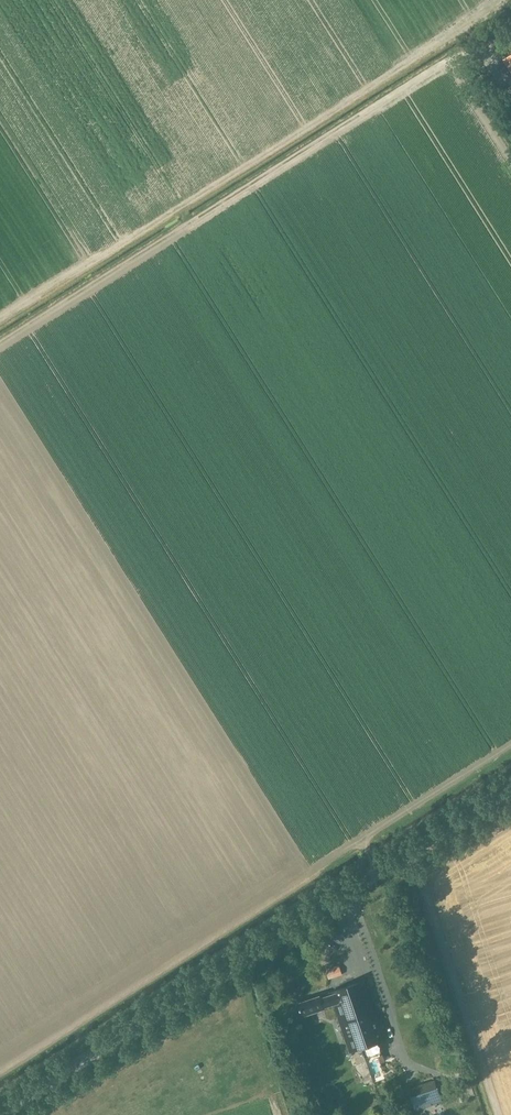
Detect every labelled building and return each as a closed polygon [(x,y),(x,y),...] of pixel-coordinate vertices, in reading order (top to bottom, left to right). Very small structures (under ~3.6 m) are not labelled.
[(502,60),(510,74),(510,54),(502,60)] [(329,979),(342,975),(340,968),(327,972),(329,979)] [(324,1010),(334,1006),(350,1051),(386,1039),(366,980),(330,992),(330,994),(320,998),(320,996),(298,1003),(302,1015),(324,1008),(324,1010)] [(416,1110),(441,1101),(434,1080),(409,1089),(416,1110)]
